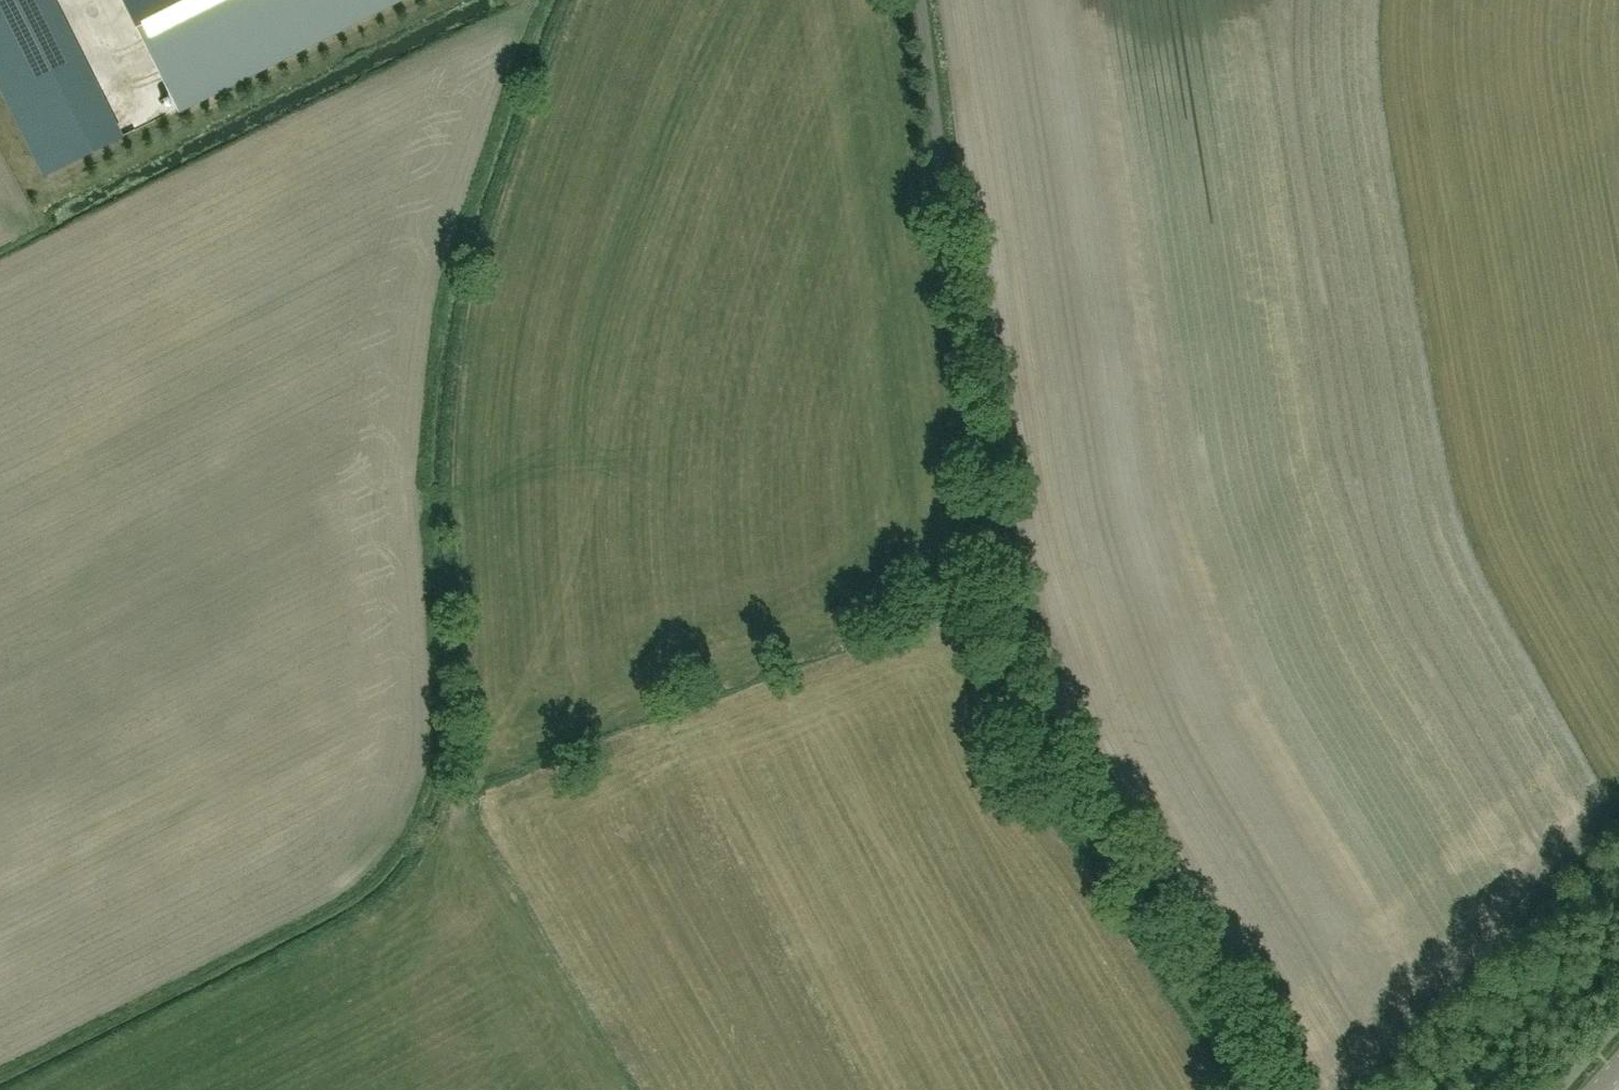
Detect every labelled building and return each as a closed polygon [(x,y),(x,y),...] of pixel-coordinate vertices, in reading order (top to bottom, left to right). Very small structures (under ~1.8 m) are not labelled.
[(180,108),(393,0),(126,0),(180,108)]
